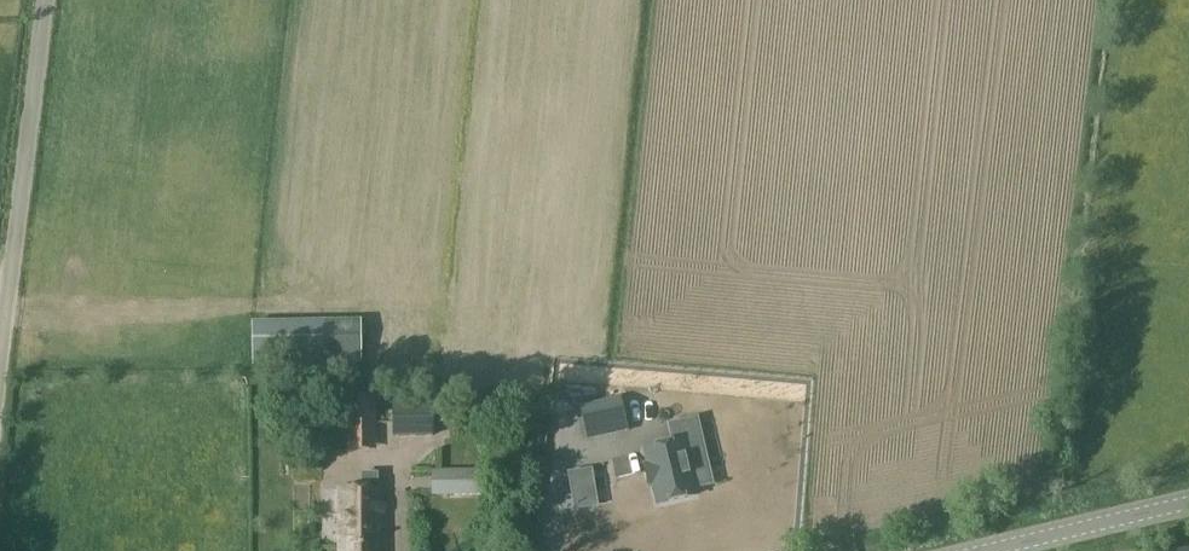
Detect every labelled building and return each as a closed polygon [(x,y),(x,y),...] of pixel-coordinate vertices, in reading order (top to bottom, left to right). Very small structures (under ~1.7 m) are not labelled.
[(376,397),(373,397),(347,396),(346,396),(347,452),(376,451),(376,397)] [(627,427),(620,398),(580,408),(586,437),(627,427)] [(433,404),(392,404),(393,437),(434,436),(433,404)] [(668,444),(639,451),(653,506),(691,496),(690,489),(708,484),(691,419),(663,426),(668,444)] [(489,496),(488,470),(437,470),(438,496),(489,496)] [(594,505),(589,470),(570,474),(575,508),(594,505)] [(380,490),(340,490),(341,550),(381,550),(380,490)]
